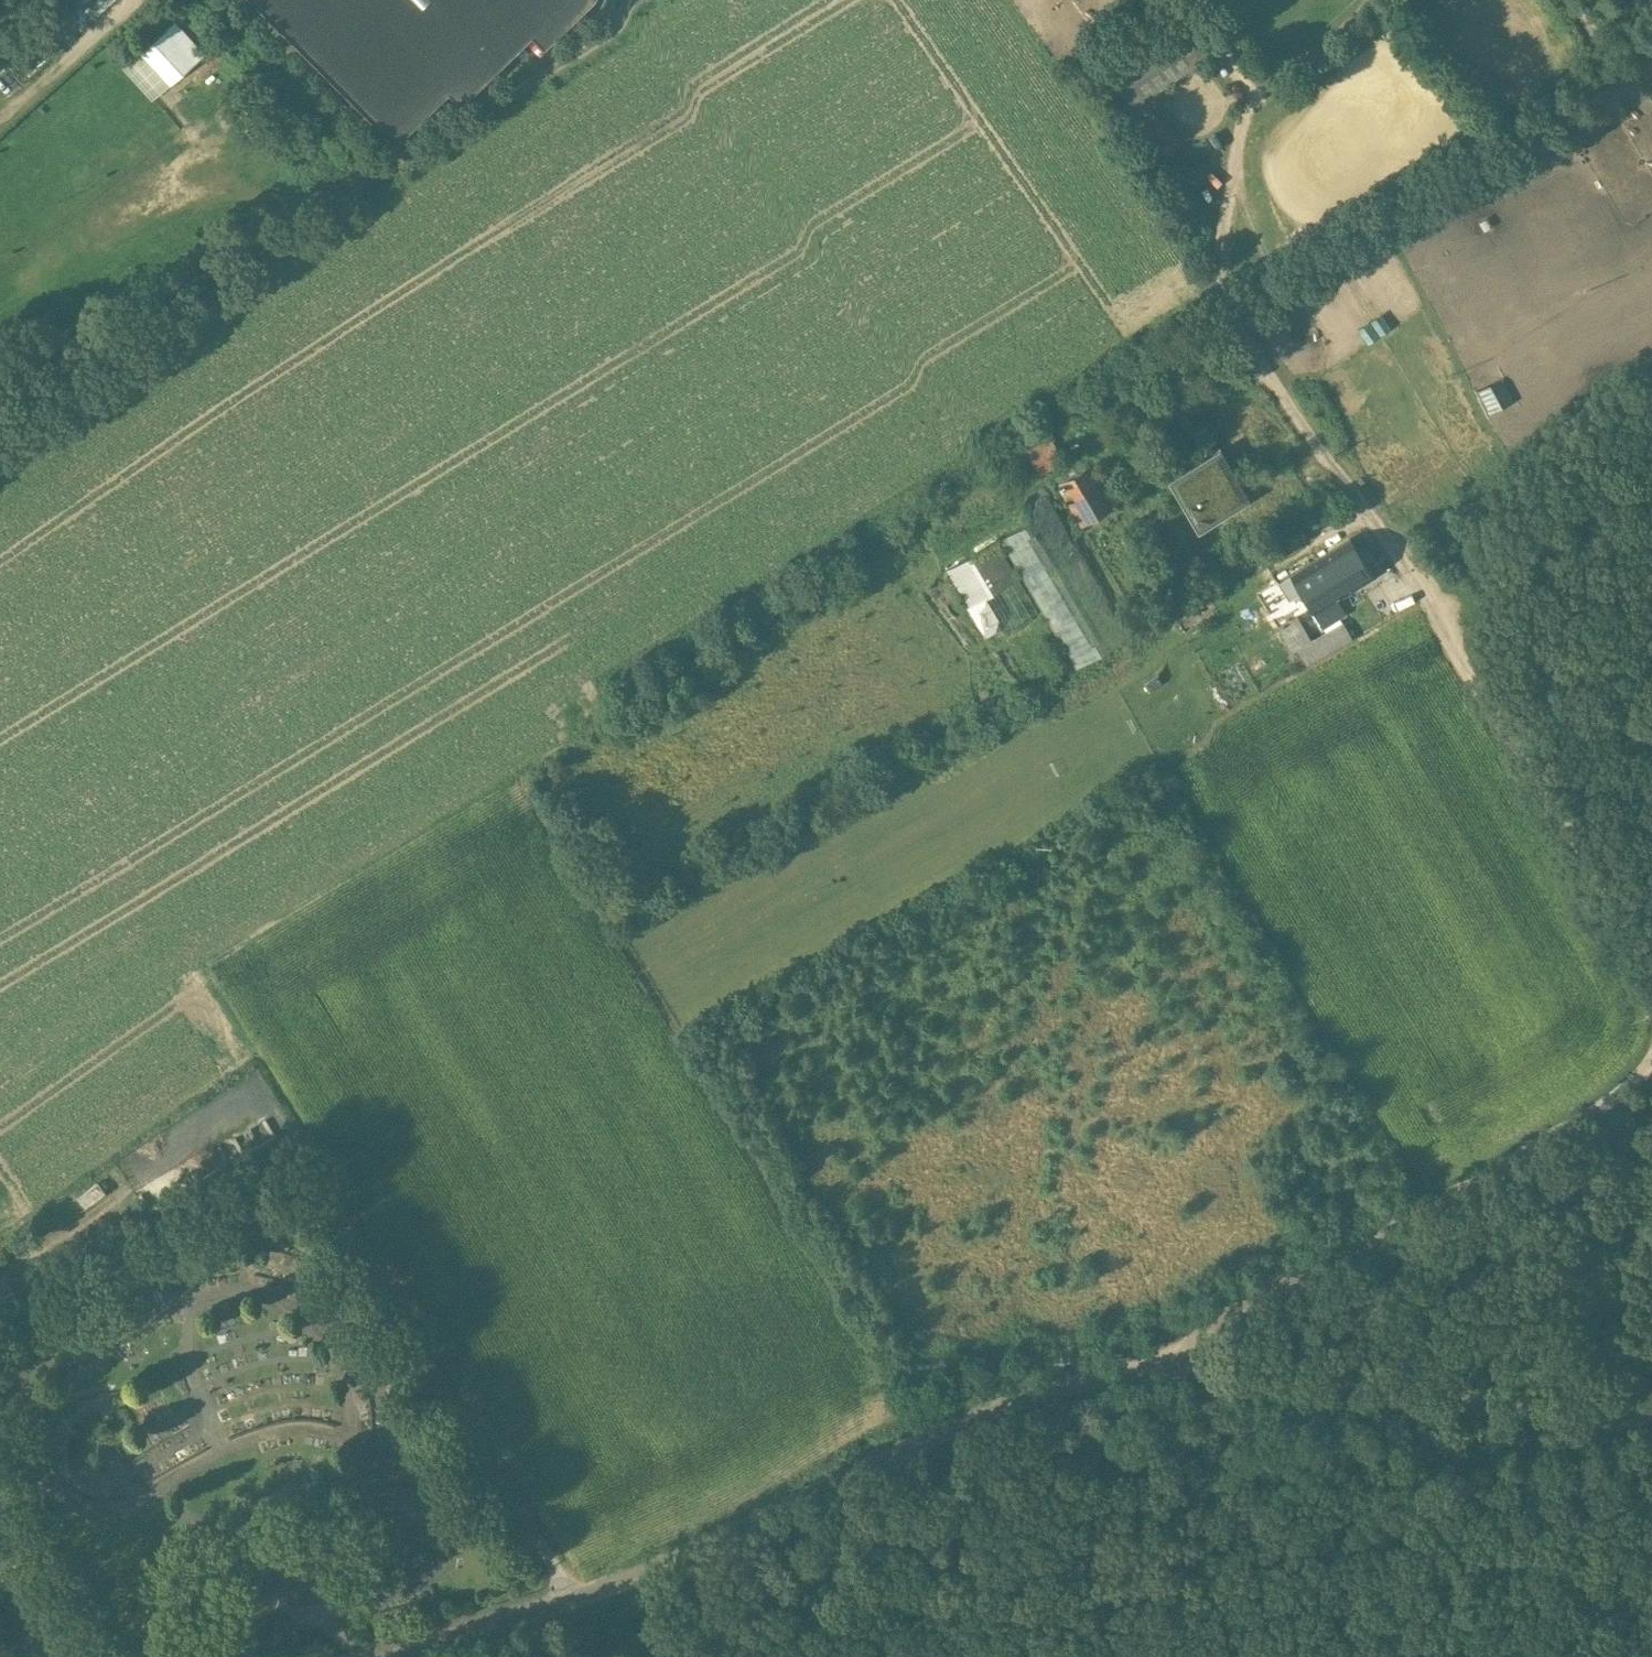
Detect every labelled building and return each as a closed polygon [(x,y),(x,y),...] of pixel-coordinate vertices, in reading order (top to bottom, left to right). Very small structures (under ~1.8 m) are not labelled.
[(395,144),(449,92),(461,104),(532,35),(544,47),(592,0),(255,0),(395,144)] [(175,23),(147,47),(177,80),(204,57),(175,23)] [(1361,338),(1371,353),(1389,342),(1380,326),(1361,338)] [(1215,365),(1209,355),(1204,358),(1210,367),(1215,365)] [(1204,457),(1188,429),(1166,441),(1182,470),(1204,457)] [(1054,456),(1029,470),(1041,492),(1066,479),(1054,456)] [(1219,470),(1179,494),(1202,534),(1243,510),(1219,470)] [(1094,482),(1060,502),(1083,541),(1124,517),(1118,505),(1110,510),(1094,482)] [(1128,643),(1050,511),(1001,540),(1079,673),(1128,643)] [(1340,532),(1321,544),(1333,563),(1352,551),(1340,532)] [(996,543),(946,573),(969,611),(1019,581),(996,543)] [(1374,590),(1353,554),(1324,570),(1346,606),(1374,590)] [(1324,570),(1295,588),(1317,624),(1332,614),(1346,606),(1324,570)] [(1332,614),(1317,624),(1325,637),(1341,628),(1332,614)] [(1313,653),(1299,628),(1279,640),(1293,665),(1300,661),(1313,653)] [(1313,653),(1300,661),(1309,678),(1355,652),(1345,635),(1313,653)] [(98,1184),(77,1200),(85,1210),(106,1194),(98,1184)] [(0,1286),(0,1314),(19,1301),(6,1282),(0,1286)] [(250,1577),(244,1579),(246,1586),(252,1584),(250,1577)]
